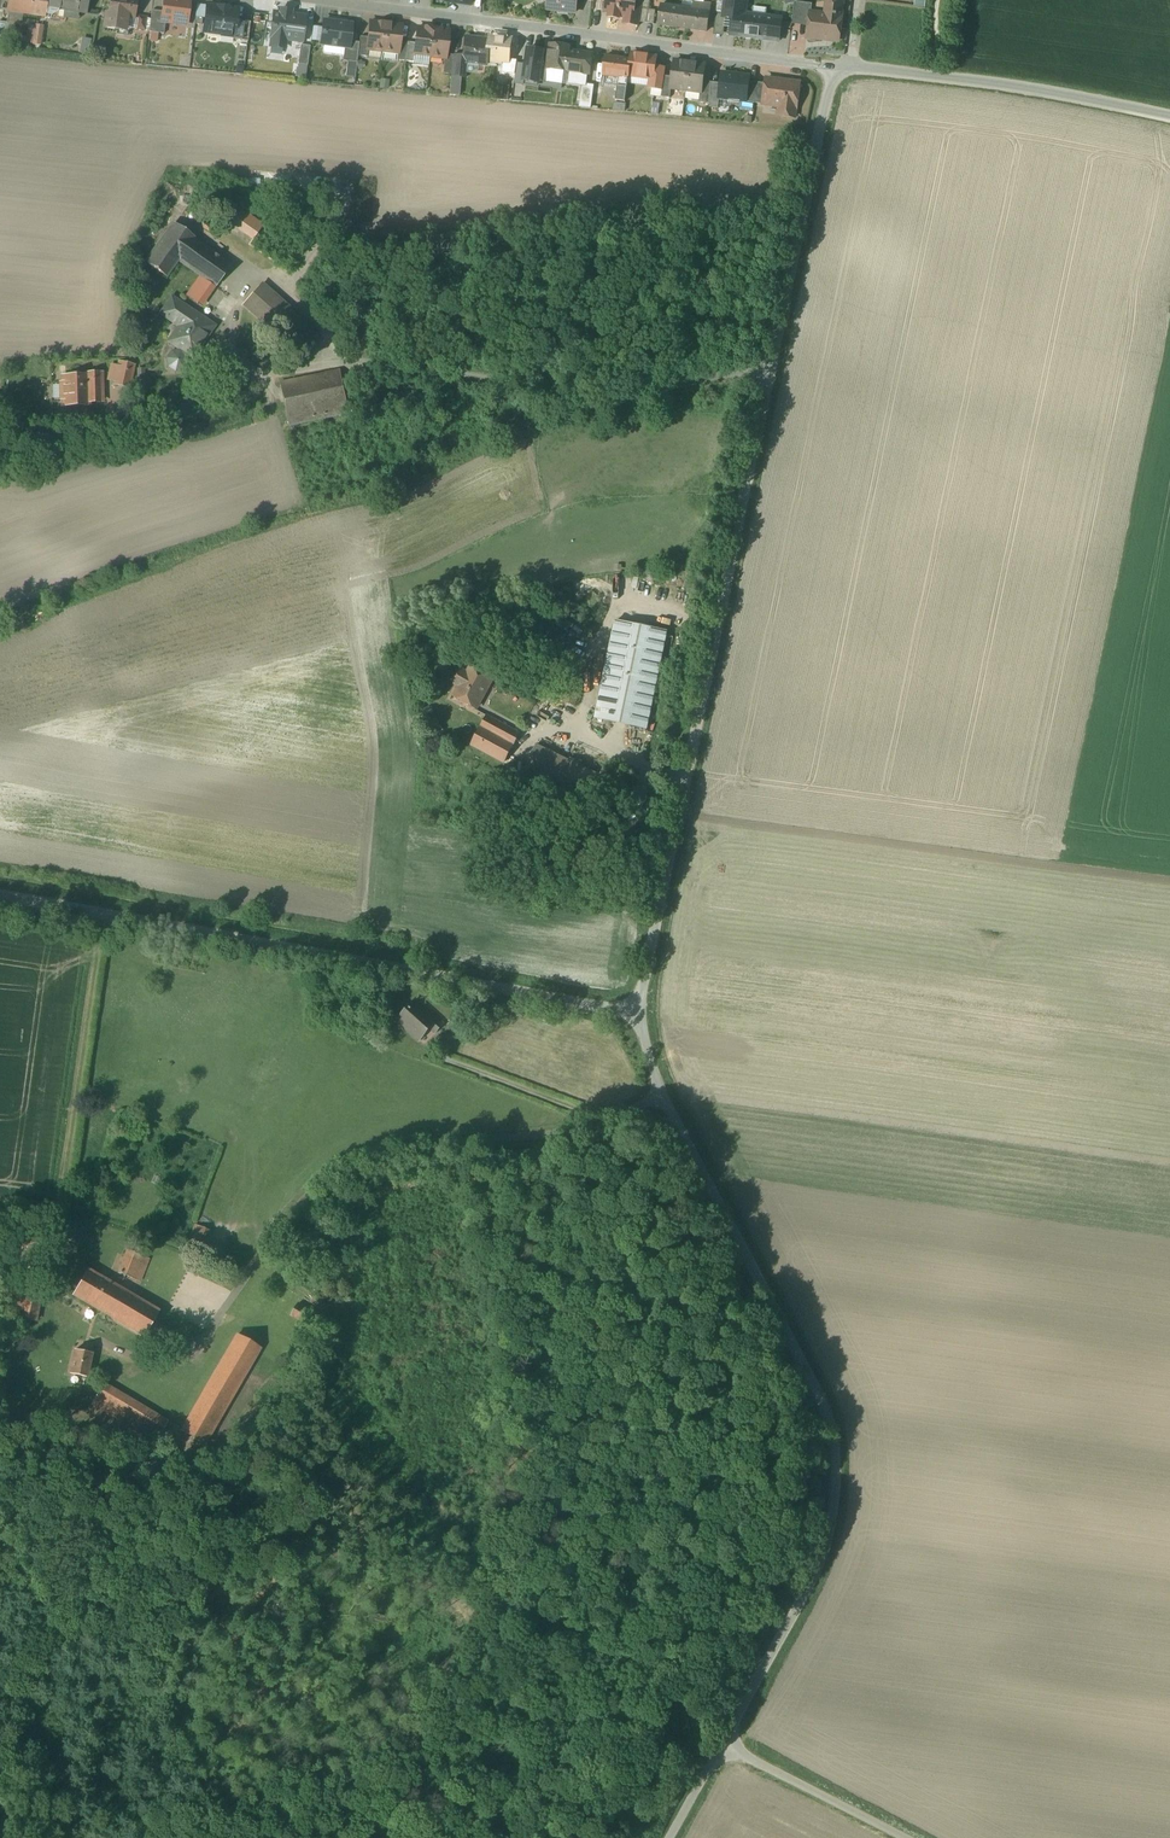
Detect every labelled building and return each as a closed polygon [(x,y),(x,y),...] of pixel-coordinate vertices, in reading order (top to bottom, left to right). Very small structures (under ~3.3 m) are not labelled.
[(7,12),(45,18),(47,7),(48,0),(9,0),(7,12)] [(47,7),(59,9),(59,10),(87,14),(89,0),(48,0),(47,7)] [(109,15),(106,14),(104,29),(117,31),(118,24),(126,26),(127,18),(134,19),(137,0),(111,0),(109,15)] [(163,12),(162,23),(166,23),(178,25),(178,19),(187,21),(190,1),(184,0),(164,0),(163,12)] [(548,2),(547,10),(575,13),(577,0),(548,0),(548,2)] [(605,13),(610,13),(609,17),(619,19),(619,18),(625,19),(633,20),(636,0),(607,0),(605,13)] [(633,20),(625,19),(624,24),(639,26),(640,23),(642,9),(643,0),(636,0),(633,20)] [(642,9),(649,10),(650,0),(643,0),(642,9)] [(693,10),(661,5),(658,25),(707,32),(711,5),(694,3),(693,10)] [(811,28),(813,14),(814,5),(795,3),(792,26),(811,28)] [(811,28),(810,38),(839,42),(844,6),(827,4),(826,15),(813,14),(811,28)] [(219,34),(222,9),(207,7),(204,32),(219,34)] [(222,9),(219,34),(234,36),(234,33),(235,33),(237,21),(238,11),(222,9)] [(649,10),(642,9),(640,23),(647,24),(649,10)] [(656,11),(649,10),(647,24),(654,25),(656,11)] [(163,12),(152,11),(150,33),(164,35),(166,23),(162,23),(163,12)] [(782,19),(733,13),(731,36),(762,40),(762,43),(772,45),(772,41),(779,42),(782,19)] [(305,18),(274,14),(271,38),(272,38),(271,48),(283,49),(284,40),(302,42),(305,18)] [(147,18),(137,16),(135,30),(145,31),(147,18)] [(250,23),(237,21),(235,33),(234,33),(234,36),(233,40),(248,42),(250,23)] [(352,25),(323,21),(320,44),(344,48),(349,48),(350,42),(352,25)] [(0,23),(0,39),(13,41),(16,25),(0,23)] [(382,24),(370,23),(368,38),(367,50),(382,51),(386,24),(382,23),(382,24)] [(402,26),(390,25),(390,24),(386,24),(382,51),(398,53),(400,42),(402,26)] [(25,44),(30,44),(30,49),(41,49),(41,26),(25,25),(25,44)] [(429,30),(417,28),(415,44),(414,55),(415,55),(430,57),(433,29),(429,29),(429,30)] [(449,32),(437,31),(437,30),(433,29),(430,57),(445,59),(446,59),(446,55),(449,32)] [(368,38),(360,37),(359,43),(358,56),(367,57),(367,50),(368,38)] [(492,66),(503,67),(505,53),(510,54),(512,40),(496,37),(492,66)] [(490,41),(465,38),(463,57),(462,62),(467,63),(487,65),(490,41)] [(359,43),(350,42),(349,48),(344,48),(343,61),(357,63),(358,56),(359,43)] [(408,43),(400,42),(398,53),(397,61),(406,62),(408,43)] [(415,44),(408,43),(406,62),(414,63),(415,55),(414,55),(415,44)] [(310,47),(301,46),(298,65),(308,66),(310,47)] [(569,48),(551,46),(548,69),(564,72),(567,51),(568,51),(569,48)] [(528,49),(523,81),(539,83),(540,77),(544,52),(528,49)] [(568,51),(567,51),(564,72),(565,72),(589,75),(592,55),(568,51)] [(656,58),(632,54),(631,60),(629,76),(650,79),(653,79),(655,67),(656,58)] [(453,56),(446,55),(446,59),(445,59),(443,74),(451,75),(453,56)] [(463,57),(453,56),(451,75),(451,77),(465,79),(467,63),(462,62),(463,57)] [(631,60),(606,57),(603,76),(620,79),(619,87),(618,86),(618,87),(627,88),(629,76),(631,60)] [(690,63),(675,61),(672,78),(671,89),(672,89),(686,91),(690,63)] [(705,65),(690,63),(686,91),(701,93),(703,82),(705,65)] [(666,69),(655,67),(653,79),(650,79),(648,88),(663,90),(665,77),(666,69)] [(564,72),(548,69),(546,78),(563,81),(565,72),(564,72)] [(746,103),(749,82),(750,77),(726,74),(724,85),(722,99),(746,103)] [(672,78),(665,77),(663,90),(661,98),(670,99),(672,89),(671,89),(672,78)] [(448,78),(447,94),(457,95),(458,78),(448,78)] [(778,106),(782,82),(775,81),(767,80),(766,84),(763,104),(764,104),(778,106)] [(782,82),(778,106),(783,107),(782,116),(795,118),(796,109),(797,109),(800,84),(788,83),(787,81),(784,81),(782,82)] [(709,104),(711,83),(703,82),(701,93),(700,103),(709,104)] [(749,82),(746,103),(764,105),(764,104),(763,104),(766,84),(749,82)] [(722,107),(722,99),(724,85),(711,83),(709,104),(709,106),(722,107)] [(595,86),(583,84),(579,108),(591,109),(595,86)] [(627,88),(618,87),(616,101),(625,103),(627,88)] [(658,98),(629,94),(628,102),(657,106),(658,98)] [(262,226),(231,204),(222,217),(253,239),(262,226)] [(194,239),(174,225),(146,264),(166,278),(193,241),(194,239)] [(303,255),(262,226),(253,239),(249,245),(290,274),(303,255)] [(230,267),(193,241),(178,261),(216,287),(230,267)] [(200,279),(188,297),(198,304),(210,286),(200,279)] [(262,284),(243,306),(298,354),(317,332),(262,284)] [(213,327),(172,299),(162,314),(171,321),(173,319),(186,328),(175,345),(170,341),(169,342),(181,350),(187,354),(192,358),(199,347),(198,347),(203,340),(204,340),(213,327)] [(211,337),(210,338),(209,338),(208,339),(208,341),(208,343),(209,344),(209,345),(210,345),(211,346),(212,346),(214,345),(215,344),(216,344),(216,342),(216,341),(216,340),(216,339),(215,338),(214,338),(213,337),(212,337),(211,337)] [(209,348),(208,348),(206,348),(205,349),(204,349),(204,350),(203,352),(203,353),(203,354),(204,355),(205,356),(206,357),(208,357),(209,357),(210,356),(211,356),(212,355),(212,353),(212,352),(212,351),(212,350),(211,350),(210,349),(209,348)] [(179,352),(172,353),(168,360),(169,367),(175,371),(183,370),(187,364),(185,356),(187,354),(181,350),(179,352)] [(117,366),(108,365),(105,385),(131,388),(133,365),(117,363),(117,366)] [(86,377),(64,378),(64,383),(61,383),(62,400),(64,400),(64,405),(88,404),(88,402),(102,402),(101,374),(86,375),(86,377)] [(341,376),(282,389),(290,426),(349,414),(341,376)] [(667,632),(616,621),(596,719),(647,730),(667,632)] [(470,642),(459,638),(457,644),(468,648),(470,642)] [(444,654),(429,657),(432,674),(447,671),(444,654)] [(468,675),(461,671),(455,683),(461,687),(457,695),(466,699),(464,702),(477,709),(479,704),(479,702),(482,696),(482,694),(485,689),(488,687),(490,684),(490,683),(492,679),(492,680),(493,679),(471,668),(468,675)] [(576,691),(551,678),(544,690),(569,704),(576,691)] [(520,734),(488,717),(482,728),(514,746),(520,734)] [(482,728),(481,728),(472,745),(504,763),(514,746),(482,728)] [(602,777),(536,745),(525,769),(547,779),(540,793),(585,814),(602,777)] [(420,999),(397,1022),(419,1042),(431,1029),(436,1034),(444,1024),(420,1003),(422,1001),(420,999)] [(196,1225),(189,1245),(198,1249),(205,1228),(196,1225)] [(326,1237),(315,1244),(323,1257),(334,1250),(326,1237)] [(149,1259),(127,1250),(118,1273),(140,1281),(149,1259)] [(130,1293),(88,1269),(72,1296),(114,1320),(130,1293)] [(41,1293),(23,1289),(23,1287),(9,1284),(1,1314),(35,1322),(41,1293)] [(159,1310),(130,1293),(114,1320),(144,1337),(159,1310)] [(315,1314),(298,1304),(292,1315),(309,1325),(315,1314)] [(260,1348),(237,1335),(181,1431),(204,1444),(260,1348)] [(92,1354),(75,1350),(70,1374),(87,1377),(92,1354)] [(164,1428),(100,1390),(92,1404),(119,1419),(156,1442),(164,1428)] [(156,1442),(119,1419),(116,1423),(153,1445),(156,1442)]
